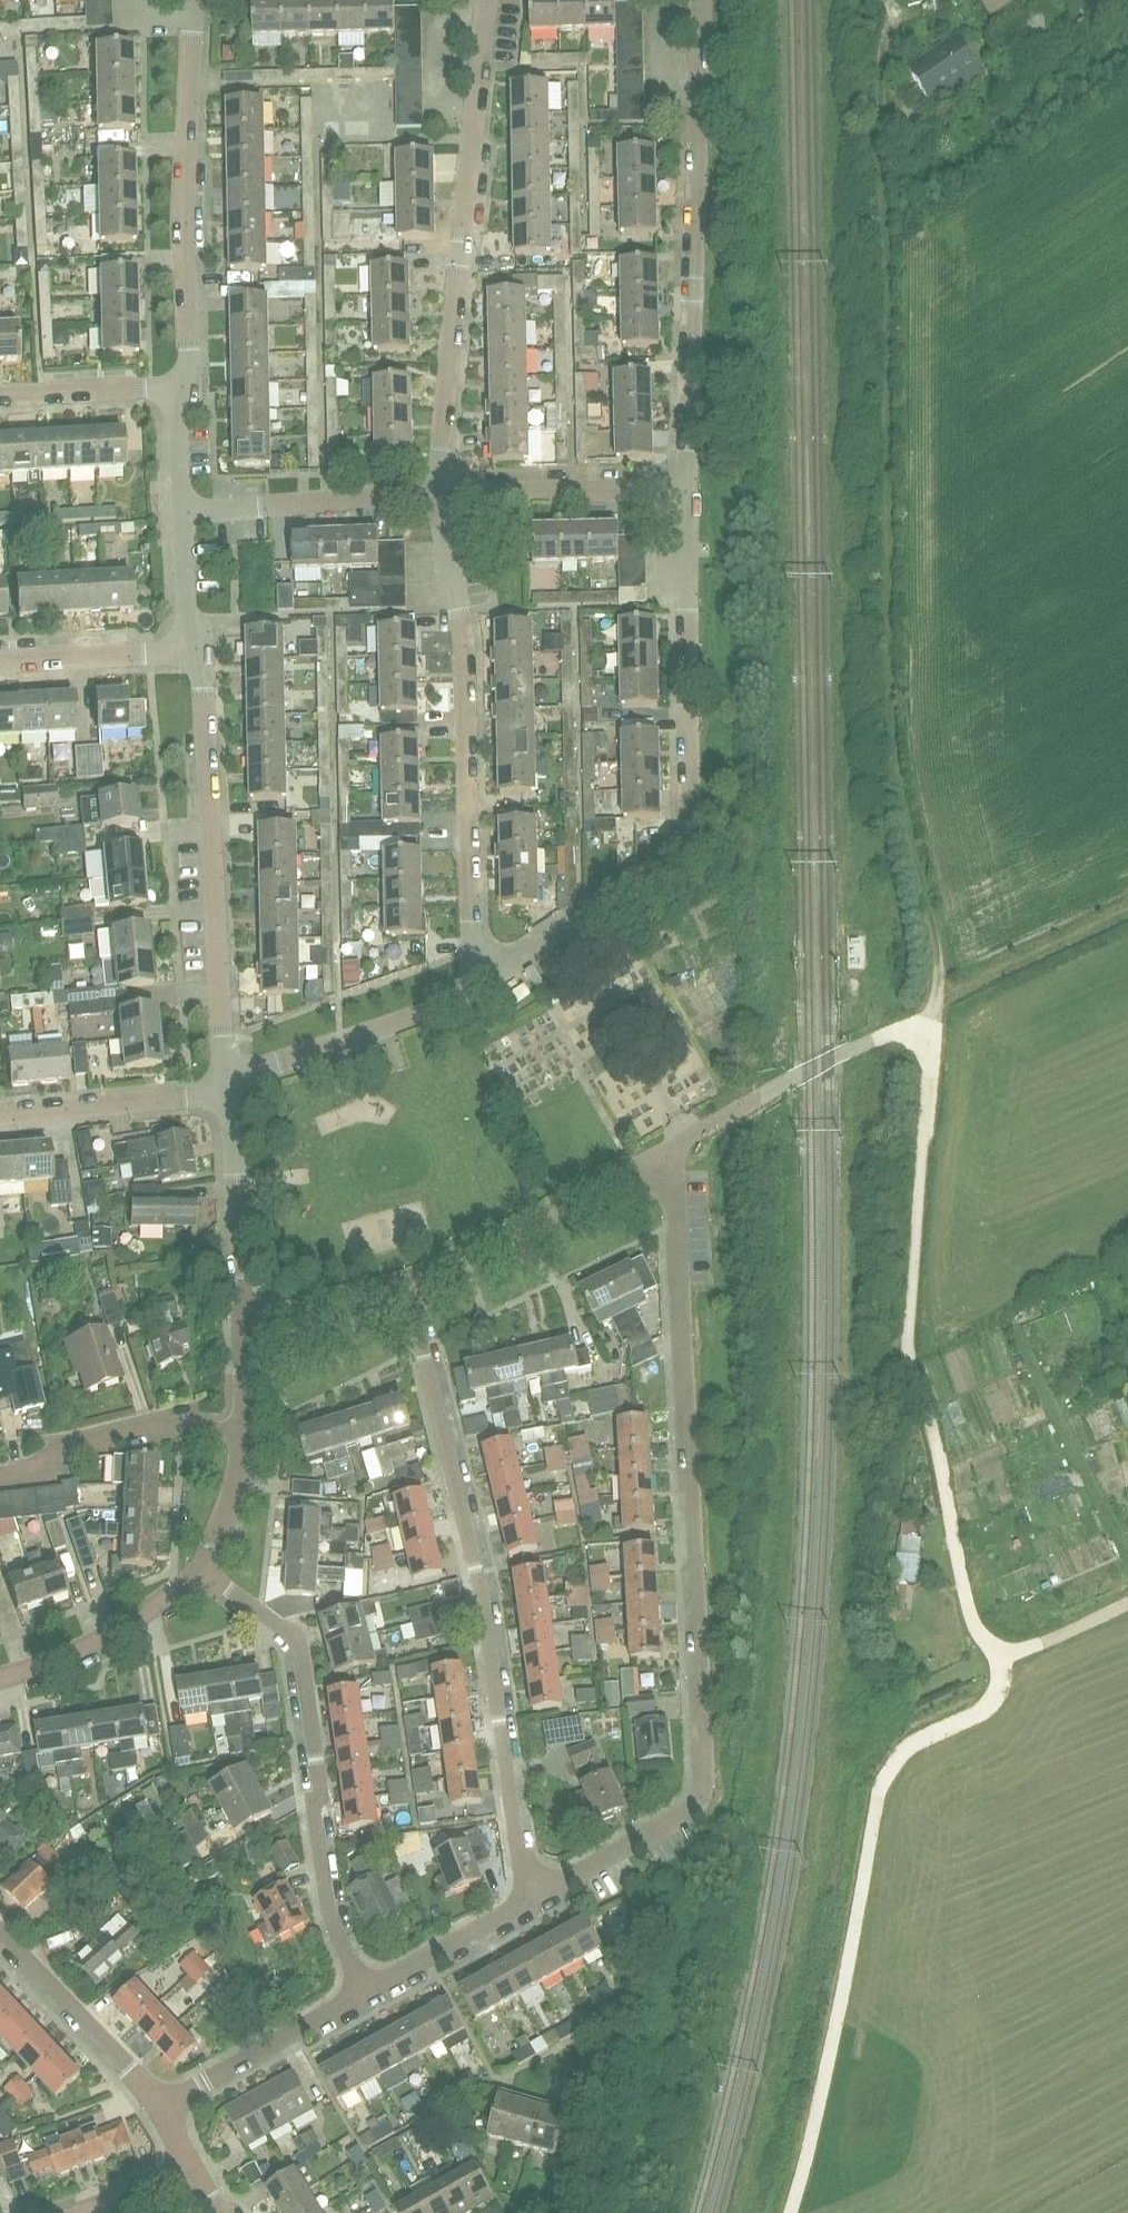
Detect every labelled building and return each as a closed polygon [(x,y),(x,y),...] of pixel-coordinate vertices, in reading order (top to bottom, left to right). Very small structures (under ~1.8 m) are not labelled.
[(110,0),(106,0),(84,1),(84,14),(111,13),(110,0)] [(309,36),(309,0),(305,0),(281,1),(281,37),(309,36)] [(309,36),(338,36),(337,0),(309,0),(309,36)] [(366,35),(365,0),(337,0),(338,36),(366,35)] [(394,35),(394,22),(394,9),(395,9),(394,0),(365,0),(366,35),(394,35)] [(559,31),(558,0),(530,0),(530,31),(559,31)] [(559,31),(587,30),(587,0),(558,0),(559,31)] [(587,30),(616,30),(615,17),(615,4),(616,4),(616,0),(587,0),(587,30)] [(1061,12),(1053,0),(1049,0),(1000,32),(1009,45),(1061,12)] [(281,37),(281,1),(252,1),(253,37),(281,37)] [(615,17),(642,16),(642,3),(616,4),(615,4),(615,17)] [(394,22),(420,21),(420,8),(395,9),(394,9),(394,22)] [(85,18),(85,27),(112,26),(111,13),(84,14),(85,18)] [(615,17),(616,30),(642,29),(642,16),(615,17)] [(56,29),(85,27),(85,18),(56,20),(56,29)] [(56,29),(56,20),(28,21),(28,31),(56,29)] [(0,23),(0,32),(0,33),(28,31),(28,21),(0,23)] [(394,22),(394,35),(420,35),(420,21),(394,22)] [(642,29),(616,30),(616,43),(643,43),(642,29)] [(956,33),(905,67),(931,106),(947,95),(946,93),(952,89),(953,91),(982,72),(956,33)] [(394,35),(394,48),(421,48),(420,35),(394,35)] [(26,74),(37,74),(35,49),(37,49),(36,37),(24,38),(25,50),(26,74)] [(643,43),(616,43),(616,57),(643,56),(643,43)] [(560,55),(559,55),(559,66),(589,65),(589,54),(589,44),(577,44),(577,47),(560,46),(560,55)] [(95,74),(132,73),(131,45),(95,45),(95,74)] [(394,48),(395,61),(421,61),(421,48),(394,48)] [(531,67),(559,66),(559,55),(530,56),(531,67)] [(338,80),(367,80),(366,69),(354,69),(354,56),(339,56),(339,70),(338,70),(338,80)] [(616,57),(617,70),(644,69),(643,56),(616,57)] [(395,61),(395,68),(395,74),(421,74),(421,61),(395,61)] [(367,80),(395,79),(395,74),(395,68),(366,69),(367,80)] [(617,70),(617,83),(644,82),(644,69),(617,70)] [(282,71),(282,82),(310,81),(310,70),(282,71)] [(253,82),(282,82),(282,71),(253,72),(253,82)] [(132,73),(95,74),(96,103),(132,102),(132,73)] [(28,99),(38,98),(37,74),(26,74),(28,99)] [(395,74),(395,79),(395,87),(422,87),(421,74),(395,74)] [(9,106),(19,106),(17,78),(7,78),(9,106)] [(617,96),(644,96),(644,82),(617,83),(617,96)] [(513,112),(550,112),(549,83),(513,84),(513,112)] [(395,100),(422,100),(422,87),(395,87),(395,100)] [(302,102),(302,127),(312,127),(312,99),(312,88),(297,88),(297,102),(302,102)] [(610,97),(611,110),(645,109),(644,96),(617,96),(617,97),(610,97)] [(28,99),(29,123),(40,123),(40,122),(52,121),(52,106),(39,106),(38,98),(28,99)] [(227,129),(264,128),(263,100),(227,101),(227,129)] [(422,113),(422,100),(395,100),(396,113),(422,113)] [(135,104),(132,104),(132,102),(96,103),(96,131),(132,131),(132,116),(135,116),(135,104)] [(10,135),(20,134),(19,106),(9,106),(10,135)] [(645,122),(645,109),(611,110),(611,111),(591,112),(592,123),(618,122),(618,123),(645,122)] [(550,112),(513,112),(514,141),(550,140),(550,112)] [(422,113),(396,113),(396,127),(423,126),(422,113)] [(40,123),(29,123),(29,136),(32,136),(32,148),(42,148),(41,135),(40,123)] [(313,156),(312,127),(302,127),(303,156),(313,156)] [(264,128),(227,129),(228,157),(264,157),(264,128)] [(12,163),(22,162),(20,134),(10,135),(12,163)] [(589,137),(589,150),(599,150),(601,150),(601,137),(589,137)] [(551,169),(550,140),(514,141),(514,169),(551,169)] [(33,190),(45,189),(43,161),(59,160),(58,147),(31,149),(33,190)] [(619,149),(619,177),(656,176),(655,148),(619,149)] [(589,150),(589,178),(599,178),(599,150),(589,150)] [(397,153),(398,182),(434,181),(433,152),(397,153)] [(323,184),(333,184),(332,155),(322,155),(323,184)] [(97,157),(98,186),(134,185),(133,156),(97,157)] [(313,156),(303,156),(303,184),(313,184),(313,156)] [(228,157),(229,186),(265,185),(264,157),(228,157)] [(13,191),(23,191),(22,162),(12,163),(13,191)] [(515,197),(551,197),(551,169),(514,169),(515,197)] [(619,177),(620,206),(656,205),(656,176),(619,177)] [(434,210),(434,181),(398,182),(398,210),(434,210)] [(271,185),(273,240),(286,239),(284,184),(271,185)] [(314,212),(313,184),(303,184),(304,213),(314,212)] [(334,202),(333,184),(323,184),(323,212),(334,212),(334,202)] [(98,186),(98,215),(135,214),(134,185),(98,186)] [(229,186),(229,214),(266,213),(265,185),(229,186)] [(35,217),(46,216),(45,189),(33,190),(35,217)] [(15,220),(25,219),(23,191),(13,191),(15,220)] [(551,197),(515,197),(515,226),(551,225),(551,197)] [(657,234),(656,205),(620,206),(621,235),(657,234)] [(601,236),(600,207),(589,207),(590,236),(601,236)] [(435,238),(434,210),(398,210),(399,239),(435,238)] [(315,241),(314,212),(304,213),(304,241),(315,241)] [(334,212),(323,212),(324,240),(334,241),(334,212)] [(230,243),(266,242),(266,213),(229,214),(230,243)] [(135,242),(135,214),(98,215),(99,243),(135,242)] [(343,236),(358,237),(359,215),(343,214),(343,236)] [(46,216),(35,217),(36,247),(35,247),(36,259),(58,258),(57,247),(47,247),(46,233),(47,233),(46,216)] [(391,238),(392,218),(360,217),(359,237),(391,238)] [(25,219),(15,220),(15,229),(16,249),(27,249),(25,228),(25,219)] [(582,253),(581,224),(570,225),(571,254),(582,253)] [(552,254),(551,225),(515,226),(516,254),(552,254)] [(315,282),(315,241),(304,241),(305,270),(290,269),(290,283),(315,282)] [(266,242),(230,243),(231,271),(267,270),(266,242)] [(582,261),(582,253),(571,254),(572,255),(573,268),(574,291),(584,291),(584,261),(582,261)] [(325,266),(325,295),(335,295),(335,267),(335,256),(324,256),(325,266)] [(621,261),(622,290),(658,289),(658,260),(621,261)] [(372,266),(373,295),(409,294),(408,265),(372,266)] [(15,278),(15,268),(0,269),(0,279),(15,278)] [(136,272),(136,269),(100,270),(101,298),(137,298),(137,284),(139,284),(139,272),(136,272)] [(39,298),(50,298),(48,273),(37,273),(39,298)] [(554,316),(554,320),(565,320),(564,276),(538,276),(538,291),(554,290),(554,316)] [(306,325),(316,324),(315,282),(290,283),(290,297),(305,297),(306,325)] [(659,317),(658,289),(622,290),(622,318),(659,317)] [(489,292),(489,321),(526,320),(525,291),(489,292)] [(574,291),(574,319),(585,319),(585,309),(597,309),(595,291),(584,291),(574,291)] [(373,295),(374,324),(410,323),(409,294),(373,295)] [(336,317),(335,295),(325,295),(325,325),(336,325),(336,317)] [(232,326),(268,325),(267,296),(231,297),(232,326)] [(41,328),(52,327),(50,298),(39,298),(41,328)] [(137,298),(101,298),(101,327),(137,326),(137,298)] [(659,346),(659,317),(622,318),(623,347),(659,346)] [(585,319),(574,319),(575,362),(586,361),(598,361),(598,347),(586,347),(585,319)] [(489,321),(490,349),(526,348),(526,320),(489,321)] [(554,320),(555,348),(566,348),(565,320),(554,320)] [(411,351),(410,323),(374,324),(374,352),(411,351)] [(0,325),(0,362),(20,361),(18,324),(0,325)] [(317,352),(316,324),(306,325),(306,352),(317,352)] [(269,353),(268,344),(268,329),(268,325),(232,326),(232,353),(269,353)] [(336,353),(336,325),(325,325),(326,353),(336,353)] [(140,328),(137,328),(137,326),(101,327),(102,356),(138,355),(138,340),(140,340),(140,328)] [(52,327),(41,328),(43,360),(58,359),(58,350),(53,350),(52,345),(52,334),(52,327)] [(295,329),(268,329),(268,344),(295,343),(295,329)] [(54,345),(64,344),(68,340),(68,331),(53,331),(54,345)] [(490,349),(490,377),(527,376),(526,348),(490,349)] [(548,377),(556,376),(566,376),(566,348),(555,348),(555,363),(547,364),(548,377)] [(307,380),(317,380),(317,352),(306,352),(307,380)] [(232,353),(233,382),(269,381),(269,353),(232,353)] [(576,404),(586,404),(585,374),(576,374),(576,404)] [(616,403),(652,402),(651,374),(615,374),(616,403)] [(527,376),(490,377),(491,405),(527,405),(527,376)] [(567,404),(566,376),(556,376),(556,404),(567,404)] [(374,378),(375,407),(411,406),(410,377),(374,378)] [(326,379),(327,408),(338,408),(337,379),(326,379)] [(318,408),(317,380),(307,380),(307,393),(302,393),(301,407),(307,407),(307,409),(318,408)] [(233,382),(233,410),(270,410),(269,381),(233,382)] [(616,432),(652,431),(652,402),(616,403),(616,432)] [(568,432),(567,404),(556,404),(557,415),(538,415),(538,429),(543,429),(543,431),(557,430),(557,432),(568,432)] [(576,431),(587,430),(586,404),(576,404),(576,431)] [(491,405),(492,433),(528,433),(527,405),(491,405)] [(375,407),(376,436),(412,435),(411,406),(375,407)] [(318,437),(318,408),(307,409),(308,437),(318,437)] [(338,408),(327,408),(328,437),(339,436),(338,408)] [(270,410),(233,410),(234,438),(270,438),(270,410)] [(94,432),(96,469),(125,467),(123,430),(94,432)] [(588,460),(587,430),(576,431),(576,461),(588,460)] [(652,431),(616,432),(617,460),(653,460),(652,431)] [(68,471),(96,469),(94,432),(66,434),(68,471)] [(568,460),(568,432),(557,432),(557,441),(557,461),(558,465),(568,465),(568,460)] [(528,433),(492,433),(492,462),(528,462),(528,433)] [(39,473),(68,471),(66,434),(37,435),(39,473)] [(8,437),(11,474),(39,473),(37,435),(8,437)] [(413,463),(412,435),(376,436),(376,464),(413,463)] [(339,436),(328,437),(328,465),(338,465),(338,450),(339,438),(339,436)] [(8,437),(0,438),(0,475),(11,474),(8,437)] [(319,465),(318,437),(308,437),(309,462),(309,466),(319,465)] [(270,438),(234,438),(235,467),(271,467),(270,438)] [(17,478),(0,480),(0,496),(0,501),(18,500),(17,478)] [(115,508),(99,509),(99,519),(116,518),(115,508)] [(71,520),(99,519),(99,509),(71,510),(71,520)] [(71,520),(71,510),(53,511),(54,521),(71,520)] [(14,524),(13,513),(0,514),(0,524),(14,524)] [(13,513),(14,524),(35,522),(34,513),(13,513)] [(99,536),(120,534),(120,524),(99,525),(99,536)] [(79,537),(99,536),(99,525),(78,526),(79,537)] [(590,562),(589,526),(561,527),(562,563),(579,563),(579,571),(583,572),(583,575),(561,575),(562,586),(562,594),(562,604),(592,603),(592,594),(591,594),(590,562)] [(590,562),(618,562),(618,550),(618,537),(619,537),(618,526),(589,526),(590,562)] [(562,563),(561,527),(532,527),(533,564),(562,563)] [(63,528),(42,529),(43,539),(63,538),(63,528)] [(43,539),(42,529),(22,530),(22,540),(43,539)] [(349,532),(350,568),(378,568),(378,556),(378,543),(378,531),(349,532)] [(350,568),(349,532),(320,533),(321,569),(350,568)] [(321,569),(320,533),(292,534),(293,570),(321,569)] [(618,550),(644,550),(644,536),(619,537),(618,537),(618,550)] [(404,541),(378,543),(378,556),(404,555),(404,541)] [(618,562),(618,564),(645,563),(644,550),(618,550),(618,562)] [(378,568),(378,569),(405,569),(404,555),(378,556),(378,568)] [(645,563),(618,564),(619,577),(645,577),(645,563)] [(378,569),(379,583),(405,582),(405,569),(378,569)] [(131,573),(102,575),(104,612),(133,610),(131,573)] [(76,613),(104,612),(102,575),(73,576),(76,613)] [(76,613),(73,576),(45,578),(47,615),(76,613)] [(619,581),(619,590),(645,589),(645,577),(619,577),(619,581)] [(47,615),(45,578),(16,580),(19,617),(47,615)] [(592,603),(619,603),(619,590),(619,581),(612,581),(612,593),(592,594),(592,603)] [(405,582),(379,583),(379,584),(379,591),(379,595),(405,595),(405,582)] [(294,611),(294,601),(294,586),(277,587),(278,611),(294,611)] [(646,602),(645,589),(619,590),(619,603),(646,602)] [(379,608),(379,595),(379,591),(350,592),(350,599),(351,609),(379,608)] [(322,600),(323,600),(323,592),(316,593),(315,600),(294,601),(294,611),(295,611),(322,610),(322,600)] [(562,604),(562,594),(533,595),(533,605),(562,604)] [(379,595),(379,608),(406,607),(405,595),(379,595)] [(351,609),(350,599),(327,600),(323,600),(322,600),(322,610),(351,609)] [(337,655),(347,655),(346,634),(362,633),(362,616),(336,617),(337,655)] [(318,657),(328,657),(327,628),(328,628),(327,617),(315,617),(315,629),(317,629),(318,640),(318,657)] [(621,650),(657,649),(656,620),(620,621),(621,650)] [(562,651),(572,651),(571,622),(561,622),(562,634),(544,635),(545,651),(562,651)] [(592,650),(591,622),(581,622),(581,650),(592,650)] [(496,623),(497,652),(533,652),(532,623),(496,623)] [(380,626),(381,655),(417,654),(416,626),(380,626)] [(247,629),(247,658),(284,657),(283,629),(247,629)] [(318,640),(299,641),(299,657),(318,657),(318,640)] [(659,652),(657,652),(657,649),(621,650),(621,678),(657,677),(657,664),(659,664),(659,652)] [(582,678),(593,678),(592,650),(581,650),(582,678)] [(562,651),(562,679),(573,679),(572,651),(562,651)] [(497,652),(493,652),(494,681),(534,680),(533,652),(497,652)] [(381,655),(381,684),(417,683),(417,654),(381,655)] [(347,655),(337,655),(338,685),(348,685),(347,655)] [(284,685),(284,657),(247,658),(248,686),(284,685)] [(328,657),(318,657),(318,685),(328,685),(328,657)] [(660,680),(657,680),(657,677),(621,678),(622,707),(658,706),(658,692),(660,692),(660,680)] [(593,707),(593,678),(582,678),(582,708),(593,707)] [(562,679),(563,707),(573,707),(573,679),(562,679)] [(498,693),(498,709),(534,708),(534,680),(494,681),(494,693),(498,693)] [(418,712),(417,683),(381,684),(382,712),(418,712)] [(248,686),(249,714),(285,714),(284,685),(248,686)] [(328,685),(318,685),(319,713),(329,712),(328,685)] [(348,685),(338,685),(339,714),(349,714),(349,708),(348,685)] [(125,692),(95,693),(97,731),(127,729),(127,730),(145,729),(143,701),(125,702),(125,692)] [(44,696),(46,734),(76,732),(74,695),(44,696)] [(44,696),(16,698),(18,735),(46,734),(44,696)] [(18,735),(16,698),(0,699),(0,736),(18,735)] [(563,707),(564,735),(574,735),(573,707),(563,707)] [(582,708),(582,715),(583,720),(597,720),(597,707),(593,707),(582,708)] [(498,721),(499,737),(535,736),(534,708),(498,709),(495,709),(495,721),(498,721)] [(319,719),(318,741),(330,741),(329,712),(319,713),(319,719)] [(249,714),(249,743),(285,742),(285,714),(249,714)] [(622,733),(623,762),(659,761),(658,732),(651,732),(650,720),(624,721),(624,733),(622,733)] [(584,762),(594,762),(594,749),(593,733),(583,733),(584,762)] [(606,733),(593,733),(594,749),(606,748),(606,733)] [(574,735),(564,735),(564,763),(575,763),(574,735)] [(499,737),(499,765),(535,764),(535,736),(499,737)] [(382,739),(383,767),(419,766),(418,738),(382,739)] [(339,739),(339,768),(349,768),(349,740),(339,739)] [(330,741),(318,741),(319,770),(330,769),(330,741)] [(286,770),(285,742),(249,743),(250,771),(286,770)] [(90,777),(88,746),(75,747),(76,778),(90,777)] [(101,746),(88,746),(90,777),(103,777),(101,746)] [(660,789),(659,761),(623,762),(623,790),(660,789)] [(584,791),(595,791),(594,762),(584,762),(584,791)] [(560,805),(563,805),(575,806),(575,792),(575,763),(564,763),(565,792),(560,792),(560,805)] [(535,764),(499,765),(500,794),(536,793),(536,776),(547,776),(547,764),(535,764)] [(420,795),(419,766),(383,767),(384,796),(420,795)] [(350,797),(349,768),(339,768),(340,797),(350,797)] [(331,812),(330,769),(319,770),(320,797),(308,798),(308,812),(331,812)] [(42,770),(21,771),(21,781),(21,786),(41,785),(42,770)] [(287,799),(286,770),(250,771),(250,800),(287,799)] [(51,800),(50,787),(22,788),(23,810),(38,810),(38,801),(51,800)] [(660,818),(660,789),(623,790),(624,819),(660,818)] [(595,791),(584,791),(584,820),(595,819),(595,791)] [(53,842),(85,839),(84,827),(138,822),(135,793),(98,796),(98,799),(80,800),(81,815),(82,826),(52,829),(53,842)] [(421,824),(420,795),(384,796),(384,825),(421,824)] [(340,797),(340,826),(351,825),(350,797),(340,797)] [(575,806),(563,805),(563,818),(565,818),(566,847),(576,847),(575,818),(575,806)] [(501,849),(537,848),(537,819),(500,820),(501,849)] [(617,819),(595,819),(584,820),(585,833),(616,833),(617,819)] [(322,854),(332,853),(331,824),(321,824),(322,854)] [(260,854),(296,854),(296,825),(260,826),(260,854)] [(86,852),(85,839),(53,842),(53,845),(54,855),(86,852)] [(341,839),(341,851),(351,851),(360,851),(360,839),(351,839),(341,839)] [(103,849),(106,878),(143,874),(140,846),(103,849)] [(558,876),(577,875),(576,847),(566,847),(557,848),(558,876)] [(501,849),(498,849),(498,862),(501,862),(502,877),(538,877),(538,876),(537,848),(501,849)] [(30,849),(30,858),(37,857),(37,853),(44,852),(43,849),(36,850),(36,849),(30,849)] [(385,879),(421,879),(421,850),(385,851),(385,879)] [(342,880),(352,880),(351,851),(341,851),(342,880)] [(322,854),(322,883),(332,882),(332,853),(322,854)] [(260,854),(261,883),(297,882),(296,854),(260,854)] [(146,903),(143,874),(106,878),(106,879),(92,880),(95,908),(146,903)] [(538,877),(502,877),(502,906),(539,905),(538,888),(549,888),(549,876),(538,876),(538,877)] [(421,879),(385,879),(386,908),(422,907),(421,879)] [(352,880),(342,880),(342,909),(352,908),(352,880)] [(261,883),(261,911),(298,910),(297,882),(261,883)] [(322,883),(323,911),(333,911),(332,882),(322,883)] [(61,923),(93,921),(92,906),(60,909),(61,923)] [(422,907),(386,908),(386,937),(427,936),(426,909),(422,909),(422,907)] [(352,908),(342,909),(343,937),(353,938),(352,908)] [(262,940),(298,939),(298,910),(261,911),(262,940)] [(323,911),(323,938),(333,938),(333,911),(323,911)] [(94,934),(93,921),(61,923),(62,937),(94,934)] [(102,960),(151,956),(148,927),(97,932),(100,962),(102,962),(102,960)] [(324,966),(334,966),(333,938),(323,938),(324,966)] [(298,939),(262,940),(263,968),(299,967),(298,939)] [(153,984),(151,956),(102,960),(102,962),(104,987),(125,985),(125,987),(153,984)] [(334,995),(334,966),(324,966),(324,995),(334,995)] [(263,968),(259,968),(259,981),(263,981),(263,996),(299,996),(299,967),(263,968)] [(42,994),(63,992),(62,983),(41,985),(42,994)] [(30,995),(31,1008),(69,1005),(68,1004),(67,992),(30,995)] [(31,1008),(30,995),(10,996),(12,1010),(31,1008)] [(100,1001),(68,1004),(69,1005),(70,1017),(102,1014),(100,1001)] [(121,1040),(158,1036),(155,1007),(118,1011),(121,1040)] [(161,1065),(158,1036),(121,1040),(123,1056),(110,1058),(111,1069),(124,1068),(161,1065)] [(72,1044),(75,1076),(87,1075),(86,1043),(72,1044)] [(36,1051),(39,1084),(69,1081),(65,1048),(36,1051)] [(10,1086),(39,1084),(36,1051),(6,1053),(10,1086)] [(192,1136),(188,1135),(187,1133),(153,1139),(153,1138),(127,1143),(127,1144),(113,1146),(117,1167),(130,1164),(157,1160),(157,1159),(191,1153),(190,1149),(194,1146),(192,1136)] [(66,1161),(50,1162),(49,1143),(20,1145),(23,1181),(47,1179),(49,1193),(50,1205),(71,1204),(66,1161)] [(24,1195),(23,1181),(20,1145),(0,1147),(0,1197),(24,1195)] [(195,1174),(191,1153),(157,1159),(157,1160),(130,1164),(132,1182),(160,1177),(161,1180),(195,1174)] [(90,1154),(81,1156),(84,1169),(99,1166),(97,1158),(90,1154)] [(84,1183),(86,1197),(108,1194),(106,1185),(99,1181),(84,1183)] [(130,1198),(130,1221),(138,1221),(138,1224),(162,1225),(162,1226),(193,1227),(194,1200),(163,1199),(163,1188),(132,1187),(131,1198),(130,1198)] [(108,1194),(86,1197),(88,1212),(112,1208),(109,1193),(108,1194)] [(30,1264),(80,1256),(79,1254),(92,1252),(88,1221),(74,1223),(76,1236),(64,1238),(64,1241),(28,1247),(30,1264)] [(605,1275),(635,1338),(647,1331),(636,1308),(647,1302),(644,1294),(658,1287),(643,1257),(630,1263),(605,1275)] [(624,1343),(635,1338),(605,1275),(580,1287),(594,1315),(600,1326),(612,1320),(624,1343)] [(114,1292),(119,1308),(129,1305),(126,1298),(130,1297),(126,1286),(124,1284),(114,1288),(115,1291),(114,1292)] [(119,1308),(114,1292),(113,1292),(111,1288),(97,1293),(108,1327),(124,1322),(119,1308)] [(170,1296),(146,1303),(152,1320),(175,1313),(170,1296)] [(189,1343),(182,1324),(147,1337),(157,1367),(184,1358),(180,1347),(189,1343)] [(121,1378),(112,1351),(115,1350),(112,1342),(109,1343),(104,1328),(65,1340),(75,1373),(79,1371),(85,1390),(121,1378)] [(571,1338),(545,1345),(552,1375),(559,1401),(571,1399),(565,1372),(579,1369),(591,1366),(587,1349),(575,1352),(571,1338)] [(632,1351),(633,1369),(659,1356),(652,1341),(632,1351)] [(526,1381),(552,1375),(545,1345),(519,1351),(526,1381)] [(0,1356),(0,1408),(12,1405),(14,1414),(26,1411),(27,1415),(39,1412),(38,1409),(42,1408),(33,1371),(32,1371),(27,1349),(0,1356)] [(493,1357),(506,1414),(519,1411),(515,1394),(513,1384),(526,1381),(519,1351),(493,1357)] [(505,1414),(506,1414),(493,1357),(466,1363),(467,1368),(453,1371),(461,1404),(476,1400),(475,1393),(486,1390),(493,1416),(496,1432),(507,1429),(505,1414)] [(603,1390),(608,1414),(634,1408),(630,1385),(603,1390)] [(554,1386),(541,1388),(545,1404),(558,1401),(554,1386)] [(593,1417),(608,1414),(603,1390),(588,1393),(593,1417)] [(401,1397),(375,1405),(400,1484),(401,1487),(425,1480),(420,1465),(409,1468),(405,1457),(402,1443),(414,1439),(413,1437),(411,1428),(410,1426),(401,1397)] [(349,1413),(358,1442),(372,1438),(376,1451),(384,1479),(386,1478),(388,1488),(400,1484),(375,1405),(349,1413)] [(506,1414),(505,1414),(507,1429),(522,1425),(519,1411),(506,1414)] [(324,1421),(342,1477),(343,1477),(345,1487),(357,1482),(354,1473),(347,1446),(358,1442),(349,1413),(324,1421)] [(619,1421),(620,1449),(650,1448),(649,1420),(619,1421)] [(342,1477),(324,1421),(298,1430),(307,1459),(308,1459),(311,1464),(323,1461),(330,1481),(342,1477)] [(422,1425),(411,1428),(413,1437),(424,1433),(422,1425)] [(533,1441),(553,1437),(550,1425),(530,1429),(533,1441)] [(571,1451),(589,1448),(587,1436),(568,1439),(571,1451)] [(491,1475),(520,1468),(514,1441),(485,1448),(491,1475)] [(563,1446),(544,1450),(546,1462),(565,1458),(563,1446)] [(591,1461),(589,1448),(571,1451),(573,1464),(591,1461)] [(620,1449),(621,1476),(651,1475),(650,1448),(620,1449)] [(124,1486),(156,1488),(157,1459),(126,1457),(113,1456),(111,1485),(124,1486)] [(546,1462),(548,1474),(568,1471),(565,1458),(546,1462)] [(520,1468),(491,1475),(497,1502),(526,1495),(520,1468)] [(623,1504),(653,1502),(651,1475),(621,1476),(623,1504)] [(320,1497),(321,1483),(294,1480),(292,1494),(320,1497)] [(64,1508),(77,1506),(74,1481),(61,1482),(62,1486),(64,1508)] [(65,1512),(64,1508),(62,1486),(49,1488),(52,1514),(56,1513),(65,1512)] [(156,1488),(124,1486),(123,1511),(155,1513),(156,1488)] [(39,1515),(42,1515),(52,1514),(49,1488),(36,1489),(39,1515)] [(23,1491),(26,1517),(39,1515),(36,1489),(23,1491)] [(578,1493),(580,1505),(599,1502),(600,1504),(605,1504),(613,1504),(613,1497),(599,1497),(597,1490),(578,1493)] [(10,1492),(13,1518),(26,1517),(23,1491),(10,1492)] [(0,1519),(13,1518),(10,1492),(0,1493),(0,1519)] [(368,1498),(372,1511),(392,1505),(389,1492),(368,1498)] [(395,1499),(401,1526),(431,1520),(424,1493),(395,1499)] [(504,1529),(533,1522),(526,1495),(497,1502),(504,1529)] [(554,1502),(557,1516),(575,1511),(573,1499),(554,1502)] [(599,1502),(580,1505),(583,1518),(601,1515),(600,1504),(599,1502)] [(654,1530),(653,1502),(623,1504),(624,1518),(617,1519),(616,1531),(624,1530),(624,1531),(654,1530)] [(121,1537),(121,1538),(153,1540),(155,1513),(123,1511),(122,1526),(106,1524),(106,1525),(100,1525),(99,1536),(121,1537)] [(575,1511),(557,1516),(559,1528),(578,1524),(575,1511)] [(292,1512),(290,1539),(320,1541),(358,1544),(359,1526),(348,1525),(346,1530),(333,1529),(333,1515),(322,1514),(292,1512)] [(52,1514),(42,1515),(53,1551),(67,1546),(59,1519),(58,1519),(56,1513),(52,1514)] [(70,1534),(84,1530),(79,1517),(66,1522),(70,1534)] [(369,1535),(387,1531),(384,1518),(366,1522),(369,1535)] [(437,1547),(431,1520),(401,1526),(407,1553),(437,1547)] [(918,1523),(905,1521),(903,1536),(917,1538),(918,1523)] [(539,1548),(533,1522),(504,1529),(510,1555),(539,1548)] [(95,1565),(84,1530),(70,1534),(82,1570),(95,1565)] [(153,1540),(121,1538),(120,1554),(111,1558),(110,1573),(133,1574),(134,1566),(152,1567),(153,1540)] [(320,1541),(290,1539),(288,1565),(318,1567),(320,1541)] [(347,1543),(331,1543),(330,1556),(346,1556),(347,1543)] [(373,1560),(392,1556),(390,1544),(371,1548),(373,1560)] [(437,1547),(407,1553),(413,1580),(443,1574),(437,1547)] [(591,1579),(610,1578),(627,1576),(657,1575),(656,1547),(626,1549),(627,1565),(609,1566),(609,1565),(590,1567),(591,1579)] [(32,1571),(42,1601),(68,1592),(58,1562),(43,1567),(38,1552),(25,1555),(30,1571),(32,1571)] [(916,1585),(920,1557),(900,1554),(896,1582),(916,1585)] [(395,1569),(392,1556),(373,1560),(376,1573),(395,1569)] [(363,1572),(318,1567),(288,1565),(286,1594),(316,1596),(317,1581),(329,1582),(344,1583),(343,1601),(350,1599),(350,1598),(360,1595),(363,1572)] [(518,1601),(548,1597),(544,1570),(515,1574),(518,1601)] [(17,1610),(42,1601),(32,1571),(30,1571),(6,1579),(17,1610)] [(659,1602),(657,1575),(627,1576),(629,1604),(659,1602)] [(610,1578),(591,1579),(592,1592),(611,1590),(610,1578)] [(566,1584),(567,1596),(586,1594),(584,1582),(566,1584)] [(586,1594),(567,1596),(569,1609),(587,1607),(586,1594)] [(518,1601),(522,1629),(552,1625),(548,1597),(518,1601)] [(630,1631),(660,1630),(659,1602),(629,1604),(630,1631)] [(409,1611),(413,1624),(443,1617),(439,1603),(409,1611)] [(321,1618),(328,1646),(369,1636),(364,1618),(377,1615),(375,1605),(361,1609),(361,1608),(321,1618)] [(595,1606),(596,1615),(610,1614),(610,1606),(595,1606)] [(443,1617),(413,1624),(414,1628),(418,1642),(447,1635),(443,1617)] [(596,1633),(615,1632),(615,1619),(595,1620),(596,1633)] [(522,1629),(526,1656),(555,1652),(552,1625),(522,1629)] [(660,1630),(630,1631),(632,1659),(661,1657),(660,1630)] [(616,1644),(615,1632),(596,1633),(598,1646),(616,1644)] [(573,1650),(591,1648),(590,1635),(571,1637),(573,1650)] [(369,1636),(328,1646),(336,1675),(376,1664),(376,1663),(388,1660),(387,1650),(373,1653),(369,1636)] [(109,1637),(73,1653),(80,1668),(115,1652),(109,1637)] [(592,1661),(591,1648),(573,1650),(574,1663),(592,1661)] [(529,1683),(559,1679),(555,1652),(526,1656),(529,1683)] [(641,1687),(649,1686),(644,1661),(636,1662),(641,1687)] [(230,1673),(244,1753),(257,1751),(257,1749),(253,1728),(249,1700),(262,1698),(264,1707),(281,1705),(276,1674),(260,1676),(259,1668),(258,1669),(258,1665),(254,1663),(245,1664),(243,1667),(243,1671),(230,1673)] [(398,1668),(399,1682),(417,1679),(416,1666),(398,1668)] [(433,1671),(437,1698),(467,1694),(463,1666),(433,1671)] [(204,1677),(210,1707),(223,1704),(229,1739),(232,1755),(244,1753),(230,1673),(220,1675),(219,1671),(216,1669),(206,1670),(204,1673),(205,1677),(204,1677)] [(633,1670),(622,1671),(622,1679),(633,1679),(633,1670)] [(375,1687),(394,1685),(392,1672),(373,1674),(375,1687)] [(210,1707),(204,1677),(178,1681),(184,1719),(210,1714),(210,1707)] [(563,1706),(559,1679),(529,1683),(533,1710),(563,1706)] [(334,1720),(363,1716),(359,1689),(330,1693),(334,1720)] [(597,1702),(596,1689),(577,1691),(579,1713),(590,1712),(589,1703),(597,1702)] [(619,1706),(618,1691),(605,1692),(605,1707),(619,1706)] [(437,1698),(441,1725),(471,1720),(467,1694),(437,1698)] [(654,1695),(627,1698),(628,1716),(655,1713),(654,1695)] [(123,1753),(125,1770),(138,1768),(136,1751),(135,1751),(134,1740),(148,1738),(143,1709),(141,1709),(141,1705),(137,1703),(130,1704),(127,1707),(128,1711),(116,1713),(121,1742),(120,1742),(122,1753),(123,1753)] [(121,1742),(116,1713),(89,1717),(94,1747),(120,1742),(121,1742)] [(404,1717),(406,1730),(425,1727),(423,1714),(404,1717)] [(334,1720),(338,1747),(367,1743),(363,1716),(334,1720)] [(72,1778),(63,1721),(51,1723),(51,1720),(48,1717),(39,1719),(37,1722),(38,1725),(36,1726),(41,1755),(55,1753),(57,1764),(59,1780),(61,1792),(72,1790),(71,1778),(72,1778)] [(94,1747),(89,1717),(63,1721),(72,1778),(85,1775),(81,1749),(94,1747)] [(566,1744),(584,1741),(580,1719),(562,1722),(566,1744)] [(441,1725),(445,1752),(474,1747),(471,1720),(441,1725)] [(670,1758),(667,1720),(636,1723),(639,1761),(670,1758)] [(175,1760),(190,1758),(185,1726),(170,1729),(175,1760)] [(382,1741),(401,1738),(399,1726),(380,1728),(382,1741)] [(425,1727),(406,1730),(408,1742),(426,1740),(425,1727)] [(22,1754),(18,1728),(0,1730),(0,1757),(22,1754)] [(403,1751),(401,1738),(382,1741),(384,1754),(403,1751)] [(594,1780),(606,1775),(600,1760),(601,1760),(593,1741),(568,1750),(576,1769),(588,1765),(594,1780)] [(341,1774),(371,1770),(367,1743),(338,1747),(341,1774)] [(419,1747),(409,1749),(410,1757),(421,1755),(419,1747)] [(445,1752),(449,1779),(478,1774),(474,1747),(445,1752)] [(28,1780),(40,1773),(37,1752),(23,1753),(25,1765),(28,1780)] [(112,1771),(125,1770),(123,1753),(122,1753),(110,1755),(112,1771)] [(223,1809),(260,1790),(249,1767),(211,1786),(223,1809)] [(414,1784),(432,1781),(431,1767),(412,1770),(414,1784)] [(375,1797),(371,1770),(341,1774),(345,1801),(375,1797)] [(611,1773),(606,1775),(594,1780),(583,1784),(597,1820),(600,1819),(601,1821),(615,1816),(614,1813),(625,1809),(611,1773)] [(482,1802),(478,1774),(449,1779),(453,1806),(482,1802)] [(389,1782),(390,1795),(409,1792),(407,1780),(389,1782)] [(433,1793),(432,1781),(414,1784),(415,1796),(433,1793)] [(272,1813),(260,1790),(223,1809),(235,1832),(272,1813)] [(409,1792),(390,1795),(392,1807),(410,1805),(409,1792)] [(375,1797),(345,1801),(349,1829),(378,1824),(375,1797)] [(179,1817),(185,1828),(199,1821),(193,1810),(179,1817)] [(15,1828),(14,1830),(4,1821),(5,1819),(0,1814),(0,1844),(10,1853),(23,1838),(24,1836),(15,1828)] [(199,1821),(185,1828),(193,1842),(206,1835),(199,1821)] [(450,1892),(450,1893),(482,1881),(475,1864),(489,1859),(479,1829),(450,1840),(453,1849),(436,1855),(444,1876),(437,1879),(443,1895),(450,1892)] [(272,1853),(284,1873),(300,1865),(288,1840),(287,1840),(282,1831),(250,1850),(255,1862),(272,1853)] [(31,1863),(4,1889),(25,1910),(52,1885),(50,1883),(60,1874),(63,1877),(73,1867),(49,1843),(37,1851),(40,1854),(31,1863)] [(63,1877),(61,1879),(73,1892),(91,1873),(100,1864),(90,1853),(80,1862),(79,1861),(73,1867),(63,1877)] [(361,1884),(348,1891),(369,1930),(401,1913),(380,1874),(376,1876),(367,1857),(351,1864),(361,1884)] [(157,1875),(166,1890),(182,1882),(174,1866),(157,1875)] [(255,1900),(267,1922),(255,1928),(264,1945),(276,1939),(308,1922),(287,1883),(255,1900)] [(587,1918),(565,1929),(582,1960),(604,1948),(587,1918)] [(105,1937),(77,1961),(97,1984),(125,1959),(119,1953),(138,1936),(128,1924),(109,1942),(105,1937)] [(561,1972),(582,1960),(565,1929),(544,1941),(561,1972)] [(544,1941),(523,1953),(540,1983),(561,1972),(544,1941)] [(180,1966),(188,1974),(203,1960),(195,1952),(180,1966)] [(519,1995),(540,1983),(523,1953),(502,1965),(519,1995)] [(211,1969),(203,1960),(188,1974),(197,1984),(211,1969)] [(481,1977),(498,2007),(519,1995),(502,1965),(481,1977)] [(498,2007),(481,1977),(459,1989),(476,2019),(498,2007)] [(208,1994),(217,2004),(231,1992),(221,1982),(208,1994)] [(135,2024),(157,2004),(137,1983),(116,2003),(135,2024)] [(611,2011),(619,2007),(607,1983),(598,1988),(605,2000),(611,2011)] [(598,1988),(589,1993),(595,2005),(605,2000),(598,1988)] [(18,2010),(0,1991),(0,2027),(18,2010)] [(427,2013),(444,2043),(465,2031),(448,2001),(427,2013)] [(176,2025),(157,2004),(135,2024),(155,2045),(176,2025)] [(38,2032),(18,2010),(0,2027),(0,2037),(2,2039),(0,2041),(0,2047),(9,2056),(14,2052),(15,2053),(38,2032)] [(563,2024),(570,2037),(578,2032),(567,2010),(559,2014),(563,2024)] [(422,2055),(444,2043),(427,2013),(406,2024),(422,2055)] [(406,2024),(384,2036),(401,2066),(422,2055),(406,2024)] [(570,2037),(563,2024),(554,2029),(554,2030),(542,2037),(549,2049),(561,2042),(570,2037)] [(196,2046),(176,2025),(155,2045),(175,2066),(196,2046)] [(36,2075),(59,2053),(38,2032),(15,2053),(18,2056),(13,2060),(24,2072),(29,2068),(36,2075)] [(363,2048),(380,2078),(401,2066),(384,2036),(363,2048)] [(549,2049),(542,2037),(521,2049),(527,2061),(536,2055),(536,2056),(549,2049)] [(342,2059),(359,2090),(380,2078),(363,2048),(342,2059)] [(519,2066),(527,2061),(521,2049),(512,2054),(519,2066)] [(56,2097),(79,2075),(59,2053),(36,2075),(44,2084),(39,2088),(51,2101),(56,2096),(56,2097)] [(359,2090),(342,2059),(321,2071),(337,2101),(359,2090)] [(292,2071),(270,2084),(291,2122),(314,2109),(292,2071)] [(462,2077),(469,2088),(477,2083),(471,2072),(462,2077)] [(4,2090),(12,2098),(26,2084),(18,2076),(4,2090)] [(460,2094),(469,2088),(462,2077),(453,2082),(460,2094)] [(26,2084),(12,2098),(21,2107),(35,2094),(26,2084)] [(269,2135),(291,2122),(270,2084),(247,2096),(269,2135)] [(357,2096),(363,2107),(387,2095),(382,2084),(357,2096)] [(510,2143),(523,2097),(485,2086),(480,2102),(496,2106),(487,2137),(510,2143)] [(246,2148),(269,2135),(247,2096),(224,2109),(246,2148)] [(532,2149),(545,2103),(523,2097),(510,2143),(532,2149)] [(422,2103),(428,2114),(437,2110),(431,2098),(422,2103)] [(420,2120),(428,2114),(422,2103),(413,2108),(420,2120)] [(545,2103),(532,2149),(555,2156),(559,2139),(565,2141),(575,2112),(545,2103)] [(0,2109),(0,2133),(6,2140),(18,2128),(1,2108),(0,2109)] [(437,2116),(426,2122),(431,2130),(434,2136),(442,2131),(443,2132),(460,2122),(451,2108),(437,2116)] [(71,2139),(81,2167),(108,2157),(104,2145),(113,2142),(116,2149),(132,2144),(123,2122),(99,2131),(96,2124),(78,2130),(81,2135),(71,2139)] [(380,2127),(386,2138),(396,2133),(390,2122),(380,2127)] [(431,2130),(426,2122),(413,2129),(418,2138),(431,2130)] [(377,2143),(386,2138),(380,2127),(372,2132),(377,2143)] [(56,2176),(81,2167),(71,2139),(63,2141),(64,2145),(47,2150),(28,2157),(34,2174),(53,2166),(56,2176)] [(385,2145),(390,2153),(402,2147),(397,2139),(385,2145)] [(23,2167),(14,2142),(0,2147),(0,2152),(7,2173),(23,2167)] [(307,2150),(312,2159),(323,2152),(318,2143),(307,2150)] [(378,2160),(390,2153),(385,2145),(374,2151),(378,2160)] [(347,2153),(352,2162),(364,2156),(359,2147),(347,2153)] [(307,2162),(312,2159),(307,2150),(295,2157),(300,2165),(307,2162)] [(368,2164),(364,2156),(352,2162),(357,2170),(368,2164)] [(278,2209),(308,2191),(320,2183),(307,2162),(300,2165),(265,2188),(278,2209)] [(266,2180),(275,2175),(269,2164),(261,2168),(266,2180)] [(456,2176),(475,2210),(495,2198),(476,2165),(456,2176)] [(244,2173),(252,2187),(264,2180),(256,2166),(244,2173)] [(475,2210),(456,2176),(436,2188),(450,2212),(469,2212),(475,2210)] [(423,2212),(450,2212),(436,2188),(415,2199),(423,2212)] [(278,2209),(281,2212),(317,2212),(320,2211),(308,2191),(278,2209)] [(365,2198),(370,2207),(381,2200),(377,2192),(365,2198)] [(415,2199),(395,2210),(397,2212),(423,2212),(415,2199)] [(370,2207),(373,2212),(379,2212),(386,2209),(381,2200),(370,2207)]
